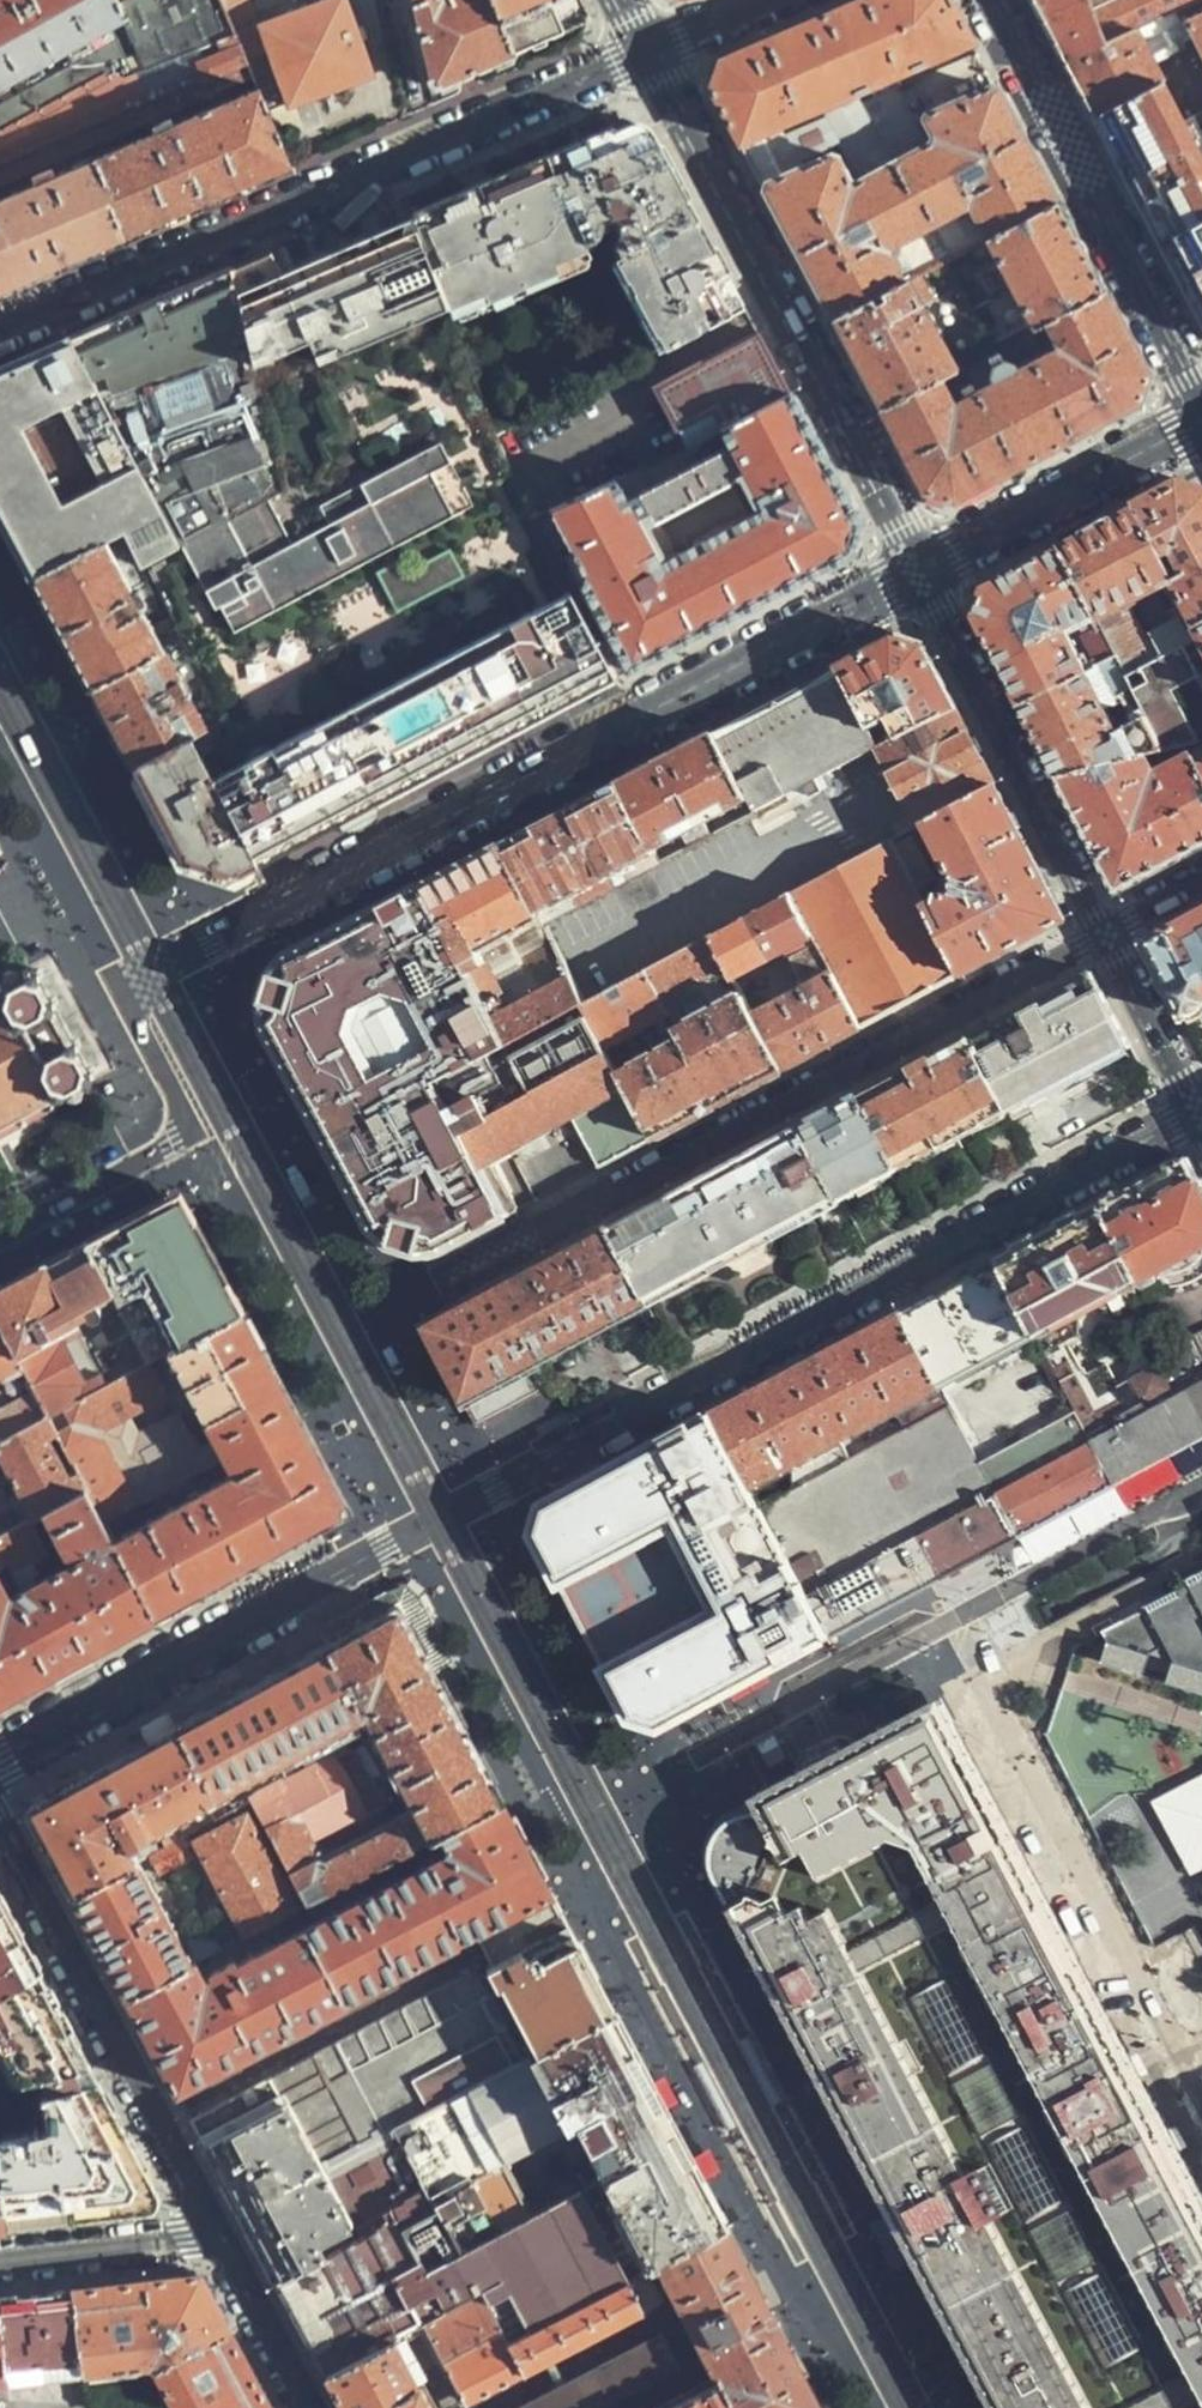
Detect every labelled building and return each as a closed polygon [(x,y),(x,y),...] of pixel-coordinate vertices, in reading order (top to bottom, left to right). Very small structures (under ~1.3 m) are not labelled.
[(119,7),(115,0),(0,0),(0,87),(126,19),(119,7)] [(219,0),(136,0),(119,7),(126,19),(139,39),(151,62),(191,45),(234,34),(219,0)] [(234,34),(253,76),(258,87),(260,92),(278,84),(290,108),(331,90),(372,73),(339,0),(324,0),(263,26),(250,0),(219,0),(234,34)] [(425,86),(436,87),(474,70),(514,52),(490,0),(407,0),(425,86)] [(514,52),(588,19),(578,0),(490,0),(514,52)] [(709,88),(758,183),(799,164),(782,127),(842,100),(846,109),(863,101),(858,92),(971,41),(949,0),(856,0),(775,35),(721,60),(709,88)] [(1105,56),(1086,0),(1030,0),(1057,50),(1070,75),(1105,56)] [(1201,3),(1201,0),(1086,0),(1105,56),(1137,37),(1179,15),(1201,3)] [(1179,15),(1201,61),(1201,3),(1179,15)] [(234,34),(191,45),(203,70),(0,160),(0,186),(253,76),(234,34)] [(103,70),(123,74),(136,67),(124,47),(117,35),(0,102),(0,128),(103,70)] [(1186,129),(1137,37),(1105,56),(1070,75),(1086,106),(1201,326),(1201,120),(1186,129)] [(124,47),(136,67),(151,62),(139,39),(124,47)] [(799,164),(758,183),(796,252),(830,315),(903,280),(882,242),(970,201),(989,237),(1055,199),(1024,141),(994,84),(925,115),(935,136),(845,180),(826,153),(799,164)] [(92,159),(126,238),(210,202),(293,167),(260,92),(258,87),(92,159)] [(631,119),(623,122),(471,189),(413,215),(451,302),(489,285),(493,294),(595,249),(589,237),(601,232),(604,220),(617,214),(624,228),(621,246),(626,256),(620,260),(664,346),(744,306),(718,255),(653,133),(643,123),(634,120),(631,119)] [(68,263),(126,238),(92,159),(54,176),(50,169),(20,183),(21,190),(0,200),(0,293),(68,263)] [(1055,199),(989,237),(1036,325),(1044,325),(1104,289),(1081,246),(1055,199)] [(276,251),(234,269),(285,483),(174,546),(137,567),(158,607),(223,727),(212,734),(197,741),(266,867),(355,819),(588,695),(616,680),(600,641),(571,572),(506,429),(451,302),(413,215),(300,264),(292,267),(285,270),(276,251)] [(151,305),(72,339),(174,546),(285,483),(234,269),(151,305)] [(903,280),(830,315),(873,392),(881,407),(944,380),(954,376),(954,364),(920,305),(932,298),(920,274),(909,279),(903,280)] [(1104,289),(1044,325),(1047,328),(1051,326),(1055,336),(1037,346),(1041,358),(1034,363),(1073,436),(1094,425),(1141,400),(1147,371),(1104,289)] [(600,641),(616,680),(685,643),(803,579),(852,553),(861,525),(783,380),(760,335),(657,386),(678,429),(618,461),(626,476),(653,462),(661,477),(622,496),(613,478),(610,480),(588,437),(570,444),(555,415),(565,409),(561,402),(506,429),(571,572),(582,567),(612,634),(600,641)] [(31,573),(119,529),(137,567),(174,546),(72,339),(7,367),(0,370),(0,515),(31,573)] [(944,380),(881,407),(907,457),(924,490),(954,498),(988,480),(1073,436),(1034,363),(1019,370),(1004,359),(1000,354),(992,358),(994,364),(973,375),(976,381),(963,388),(967,397),(957,403),(944,380)] [(1201,623),(1201,492),(1182,484),(1137,508),(1175,582),(1198,625),(1201,623)] [(1103,625),(1121,662),(1128,675),(1147,665),(1157,660),(1133,610),(1128,608),(1123,605),(1156,587),(1159,589),(1165,587),(1175,582),(1137,508),(1126,514),(1063,548),(1096,613),(1103,625)] [(119,529),(31,573),(62,629),(92,686),(165,647),(145,615),(158,607),(137,567),(119,529)] [(999,658),(1022,702),(1121,662),(1103,625),(1083,636),(1096,660),(1083,666),(1064,629),(1096,613),(1063,548),(1022,569),(986,589),(977,617),(999,658)] [(1192,641),(1176,608),(1171,612),(1177,625),(1155,637),(1164,657),(1192,641)] [(838,666),(880,743),(955,707),(921,644),(896,635),(866,651),(838,666)] [(1201,743),(1175,693),(1198,681),(1201,689),(1201,636),(1192,641),(1164,657),(1171,670),(1154,678),(1147,665),(1128,675),(1156,730),(1158,733),(1161,735),(1201,743)] [(165,647),(92,686),(114,727),(137,769),(197,741),(212,734),(165,647)] [(1121,662),(1022,702),(1040,735),(1061,775),(1109,755),(1158,733),(1156,730),(1128,675),(1121,662)] [(754,812),(880,743),(838,666),(713,731),(749,800),(754,812)] [(955,707),(880,743),(922,822),(928,819),(995,784),(977,750),(955,707)] [(679,838),(684,848),(706,837),(700,826),(739,805),(749,800),(713,731),(660,760),(616,783),(652,852),(679,838)] [(197,741),(137,769),(165,820),(189,865),(244,877),(266,867),(197,741)] [(1061,775),(1120,889),(1179,858),(1201,846),(1201,764),(1195,750),(1154,744),(1156,749),(1126,769),(1116,769),(1109,755),(1061,775)] [(502,843),(543,922),(657,862),(652,852),(616,783),(563,811),(502,843)] [(995,784),(928,819),(963,891),(928,908),(959,974),(1065,917),(1030,850),(995,784)] [(796,893),(754,812),(706,837),(684,848),(657,862),(543,922),(585,1003),(651,969),(715,935),(796,893)] [(913,835),(896,844),(923,898),(931,892),(928,885),(935,881),(922,852),(913,835)] [(492,1055),(585,1003),(543,922),(502,843),(425,884),(411,891),(492,1055)] [(896,844),(796,893),(863,1025),(911,999),(959,974),(928,908),(923,898),(896,844)] [(330,1141),(492,1055),(411,891),(387,904),(293,954),(275,978),(266,1000),(270,1022),(275,1037),(291,1067),(330,1141)] [(715,935),(781,1069),(820,1048),(863,1025),(796,893),(715,935)] [(1201,1009),(1201,913),(1146,943),(1165,979),(1186,1018),(1201,1009)] [(715,935),(651,969),(673,1011),(670,1015),(716,1104),(781,1069),(715,935)] [(69,1088),(83,1087),(95,1079),(98,1068),(96,1056),(87,1046),(76,1046),(39,982),(39,969),(32,958),(20,955),(7,959),(0,967),(0,1127),(61,1092),(69,1088)] [(673,1011),(651,969),(585,1003),(653,1138),(704,1110),(716,1104),(670,1015),(673,1011)] [(970,1037),(1010,1111),(1056,1087),(1133,1046),(1093,972),(1026,1008),(970,1037)] [(653,1138),(585,1003),(492,1055),(330,1141),(341,1162),(377,1230),(393,1244),(422,1253),(447,1249),(518,1210),(490,1160),(573,1117),(599,1167),(653,1138)] [(914,1067),(861,1095),(900,1170),(958,1139),(1010,1111),(970,1037),(914,1067)] [(801,1127),(841,1201),(900,1170),(861,1095),(831,1111),(801,1127)] [(612,1227),(651,1302),(752,1248),(841,1201),(801,1127),(612,1227)] [(1143,1280),(1168,1266),(1183,1268),(1192,1264),(1201,1256),(1201,1181),(1188,1155),(1147,1177),(1100,1203),(1143,1280)] [(245,1312),(188,1207),(175,1204),(158,1201),(84,1240),(112,1293),(132,1330),(149,1361),(245,1312)] [(1078,1316),(1143,1280),(1100,1203),(1052,1229),(997,1259),(1041,1347),(1045,1354),(1078,1337),(1081,1322),(1078,1316)] [(455,1374),(480,1422),(551,1385),(539,1362),(586,1336),(651,1302),(612,1227),(428,1325),(455,1374)] [(149,1361),(132,1330),(94,1351),(86,1339),(103,1327),(99,1316),(100,1313),(100,1311),(100,1309),(100,1307),(100,1305),(100,1303),(98,1301),(112,1293),(84,1240),(0,1285),(0,1325),(49,1414),(149,1361)] [(1011,1362),(1041,1347),(997,1259),(926,1297),(900,1311),(940,1388),(976,1370),(981,1377),(994,1370),(998,1373),(1011,1366),(1011,1362)] [(904,1429),(949,1406),(940,1388),(900,1311),(822,1354),(714,1412),(752,1488),(784,1470),(793,1488),(850,1457),(842,1441),(896,1412),(904,1429)] [(114,1541),(155,1617),(247,1566),(347,1511),(290,1399),(245,1312),(149,1361),(49,1414),(89,1489),(86,1491),(109,1532),(127,1522),(120,1509),(135,1501),(136,1503),(224,1457),(235,1475),(114,1541)] [(39,1418),(49,1414),(0,1325),(0,1439),(39,1418)] [(1175,1387),(1201,1373),(1201,1334),(1159,1356),(1162,1362),(1175,1387)] [(1087,1433),(1123,1414),(1175,1387),(1162,1362),(1118,1385),(1108,1365),(1087,1377),(1083,1370),(1060,1382),(1083,1426),(1087,1433)] [(1151,1468),(1201,1441),(1201,1383),(1127,1422),(1151,1468)] [(1018,1536),(996,1494),(986,1476),(949,1406),(904,1429),(850,1457),(793,1488),(761,1505),(752,1488),(714,1412),(700,1420),(545,1504),(539,1537),(634,1722),(650,1726),(665,1729),(1018,1536)] [(1115,1487),(1151,1468),(1127,1422),(1123,1414),(1087,1433),(1092,1444),(1115,1487)] [(39,1418),(0,1439),(0,1452),(22,1492),(0,1504),(0,1537),(31,1520),(46,1512),(79,1495),(39,1418)] [(1092,1444),(1087,1433),(1083,1426),(1070,1433),(1079,1451),(1092,1444)] [(1068,1511),(1115,1487),(1092,1444),(1079,1451),(1030,1476),(996,1494),(1018,1536),(1068,1511)] [(986,1476),(996,1494),(1030,1476),(1020,1458),(986,1476)] [(155,1617),(114,1541),(109,1532),(86,1491),(79,1495),(46,1512),(65,1548),(60,1551),(68,1567),(43,1580),(23,1592),(11,1599),(0,1580),(0,1702),(26,1688),(96,1650),(155,1617)] [(0,1537),(0,1549),(9,1565),(45,1544),(31,1520),(0,1537)] [(9,1565),(23,1592),(43,1580),(34,1561),(50,1551),(45,1544),(9,1565)] [(1191,1586),(1194,1591),(1152,1613),(1153,1616),(1109,1636),(1116,1651),(1113,1661),(1157,1673),(1159,1666),(1182,1674),(1180,1680),(1201,1687),(1201,1580),(1191,1586)] [(246,1793),(250,1800),(255,1809),(253,1810),(302,1906),(502,1801),(443,1690),(398,1605),(325,1645),(363,1721),(369,1733),(280,1781),(278,1777),(246,1793)] [(363,1721),(325,1645),(279,1670),(179,1725),(219,1798),(363,1721)] [(720,1878),(743,1921),(880,2180),(942,2298),(1000,2407),(1201,2407),(1201,2191),(1175,2138),(1140,2072),(1129,2051),(942,1700),(744,1809),(727,1818),(717,1834),(714,1853),(715,1862),(720,1878)] [(26,1809),(72,1896),(138,1861),(131,1847),(219,1798),(179,1725),(93,1772),(26,1809)] [(1201,1878),(1201,1782),(1158,1807),(1198,1880),(1201,1878)] [(227,1813),(250,1800),(246,1793),(223,1806),(227,1813)] [(546,1885),(502,1801),(416,1847),(424,1864),(236,1964),(235,1961),(210,1973),(211,1978),(205,1981),(195,1962),(191,1964),(126,1998),(132,2009),(176,2093),(479,1936),(487,1952),(561,1913),(557,1906),(546,1885)] [(184,1836),(227,1813),(223,1806),(180,1829),(184,1836)] [(243,1937),(293,1912),(243,1816),(194,1842),(243,1937)] [(162,1841),(165,1846),(178,1839),(175,1834),(162,1841)] [(187,1843),(184,1836),(178,1839),(165,1846),(148,1856),(158,1874),(190,1857),(184,1846),(187,1843)] [(98,1944),(126,1998),(191,1964),(138,1861),(72,1896),(98,1944)] [(0,1897),(0,2039),(1,2043),(0,2043),(0,2066),(7,2083),(41,2077),(90,2066),(7,1910),(0,1897)] [(487,1952),(471,1961),(477,1973),(270,2081),(352,2239),(274,2279),(326,2376),(396,2340),(406,2336),(486,2294),(398,2128),(613,2012),(565,1921),(561,1913),(487,1952)] [(188,1939),(199,1959),(218,1950),(206,1928),(188,1939)] [(398,2128),(511,2339),(642,2271),(726,2226),(666,2112),(613,2012),(398,2128)] [(90,2066),(41,2077),(51,2105),(32,2106),(20,2118),(22,2134),(0,2136),(0,2159),(8,2226),(33,2223),(136,2211),(152,2184),(107,2100),(90,2066)] [(274,2279),(352,2239),(270,2081),(192,2123),(235,2204),(274,2279)] [(642,2271),(660,2300),(670,2294),(718,2382),(733,2407),(822,2407),(813,2391),(778,2324),(726,2226),(642,2271)] [(642,2271),(511,2339),(486,2294),(406,2336),(446,2407),(460,2407),(660,2300),(642,2271)] [(200,2275),(146,2282),(150,2321),(158,2320),(162,2356),(153,2361),(144,2380),(147,2383),(157,2366),(230,2332),(211,2296),(200,2275)] [(146,2282),(112,2286),(75,2290),(80,2367),(83,2407),(99,2407),(161,2407),(147,2383),(144,2380),(153,2361),(162,2356),(158,2320),(150,2321),(146,2282)] [(0,2298),(0,2326),(5,2375),(80,2367),(75,2290),(30,2295),(0,2298)] [(147,2383),(161,2407),(270,2407),(241,2353),(230,2332),(157,2366),(147,2383)] [(674,2364),(662,2343),(667,2340),(664,2335),(524,2407),(592,2407),(674,2364)] [(396,2340),(326,2376),(342,2407),(433,2407),(396,2340)] [(718,2382),(669,2407),(733,2407),(718,2382)]
